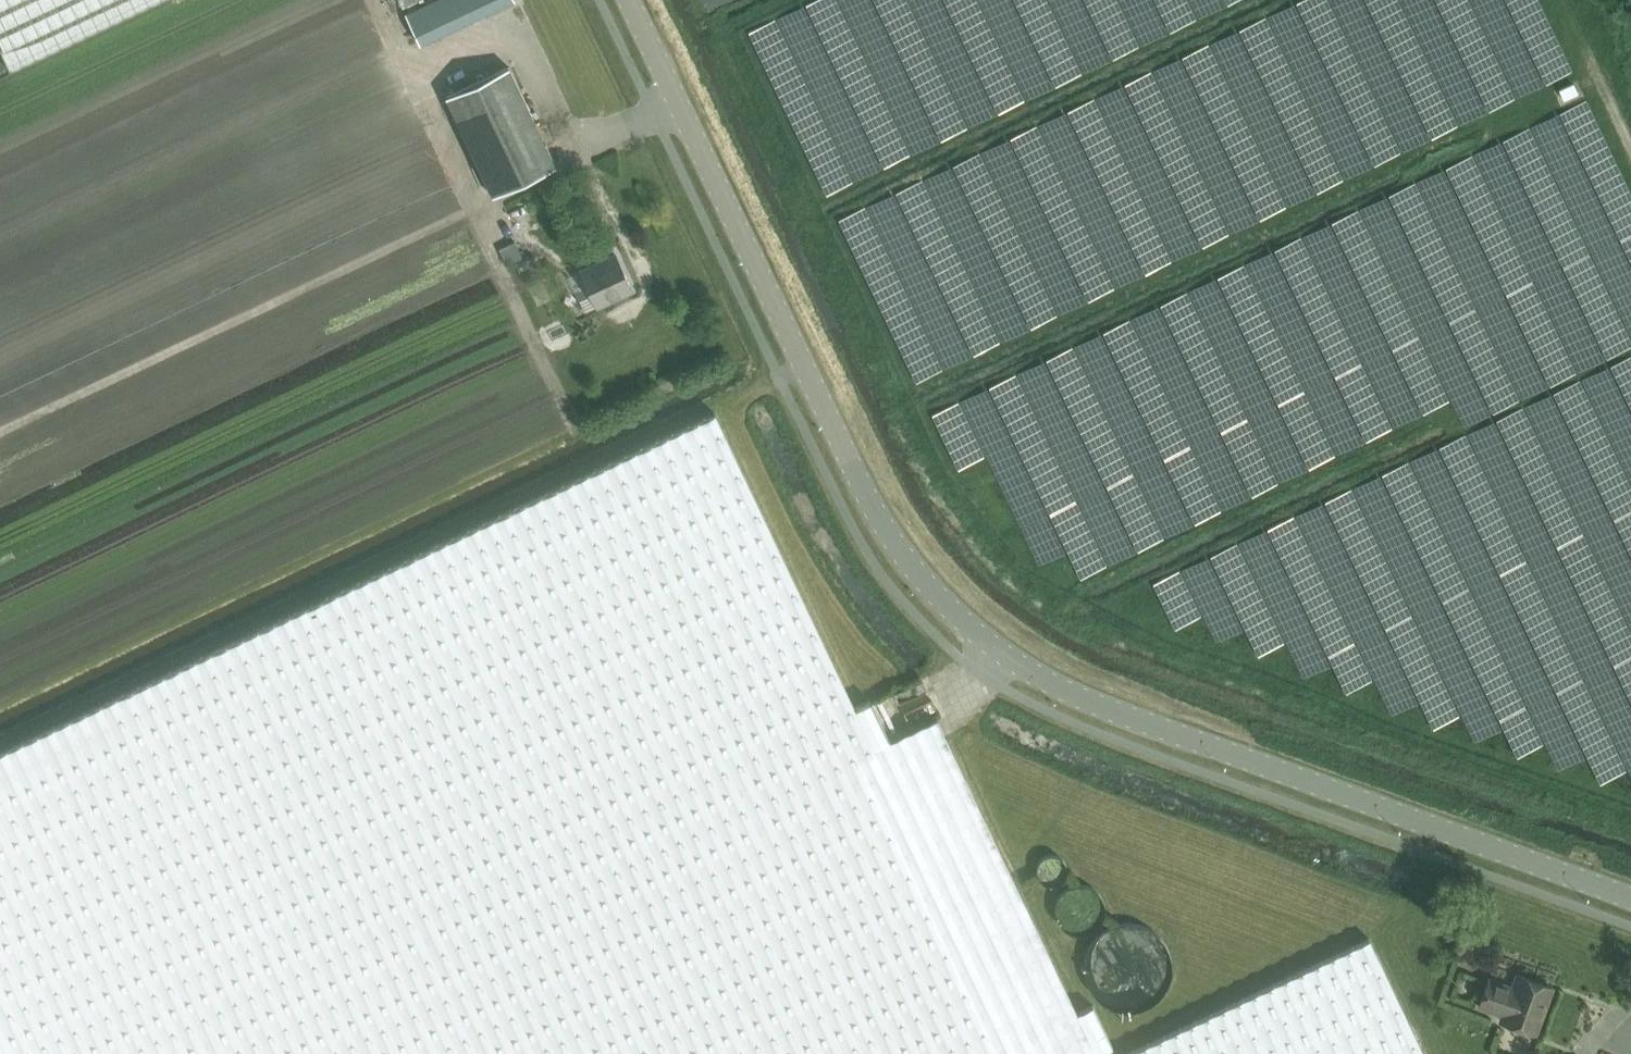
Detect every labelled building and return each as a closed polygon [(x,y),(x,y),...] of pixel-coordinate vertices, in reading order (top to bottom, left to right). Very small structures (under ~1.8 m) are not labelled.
[(10,71),(160,0),(0,0),(0,50),(10,71)] [(515,0),(410,0),(408,1),(421,35),(515,0)] [(492,196),(555,166),(509,68),(446,98),(492,196)] [(597,308),(632,291),(616,255),(580,272),(597,308)] [(726,409),(0,753),(0,1053),(1032,1053),(726,409)] [(1079,970),(1091,964),(1079,937),(1067,943),(1079,970)] [(1126,1053),(1424,1053),(1369,940),(1126,1053)] [(1503,1016),(1501,1022),(1535,1034),(1552,988),(1518,976),(1513,989),(1507,987),(1507,986),(1489,979),(1479,1007),(1503,1016)]
